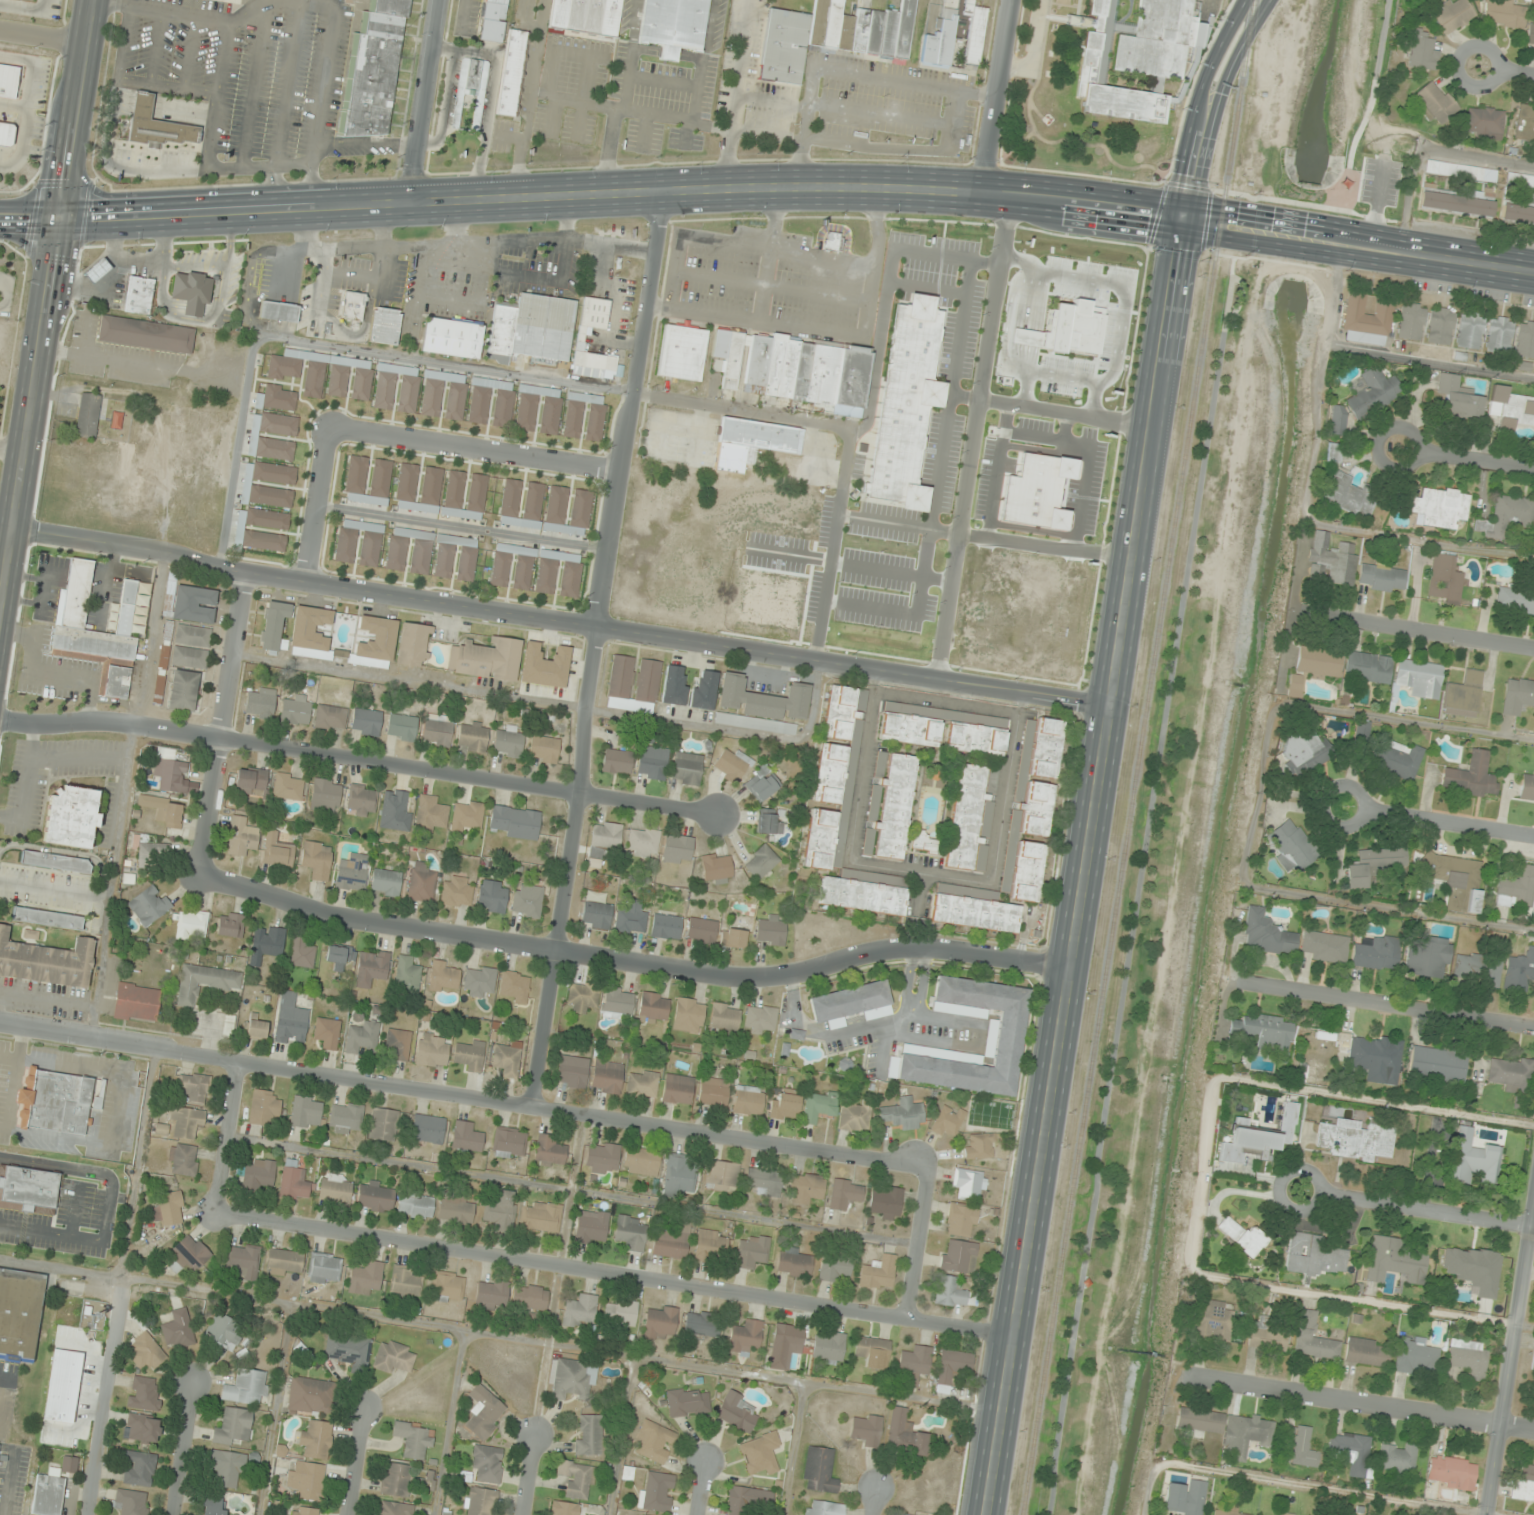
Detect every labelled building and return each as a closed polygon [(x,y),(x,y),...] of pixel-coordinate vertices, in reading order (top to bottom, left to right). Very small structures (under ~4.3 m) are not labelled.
[(367,12),(362,12),(359,33),(352,32),(337,133),(388,140),(408,0),(369,0),(367,12)] [(509,0),(484,0),(478,40),(502,43),(505,22),(498,21),(500,5),(508,6),(509,0)] [(549,29),(617,38),(622,0),(553,0),(549,29)] [(660,46),(659,60),(677,62),(678,49),(703,52),(709,0),(645,0),(640,43),(660,46)] [(964,63),(978,65),(986,9),(973,7),(973,0),(964,0),(962,16),(970,17),(964,63)] [(1134,23),(1138,0),(1192,0),(1189,15),(1197,17),(1196,22),(1204,23),(1204,25),(1209,26),(1203,47),(1201,47),(1201,49),(1185,47),(1180,81),(1161,78),(1159,94),(1165,95),(1161,124),(1129,119),(1128,121),(1123,120),(1124,118),(1106,116),(1106,118),(1101,117),(1101,115),(1096,114),(1096,116),(1089,115),(1089,113),(1084,112),(1084,114),(1078,114),(1080,100),(1074,99),(1080,59),(1079,59),(1079,45),(1083,46),(1085,31),(1093,32),(1094,27),(1088,27),(1065,24),(1067,14),(1089,18),(1089,19),(1095,20),(1096,15),(1088,13),(1090,0),(1117,0),(1114,20),(1134,23)] [(1467,0),(1449,0),(1437,5),(1440,12),(1434,15),(1442,33),(1475,19),(1467,0)] [(1526,8),(1516,7),(1517,0),(1486,0),(1483,23),(1524,28),(1526,8)] [(767,7),(809,14),(798,86),(756,79),(767,7)] [(924,35),(921,64),(950,67),(956,10),(939,8),(936,36),(924,35)] [(517,117),(527,31),(507,29),(497,115),(517,117)] [(462,57),(485,60),(487,63),(476,131),(469,130),(474,96),(462,94),(457,129),(449,127),(459,59),(462,57)] [(14,98),(0,96),(0,63),(19,66),(14,98)] [(1417,106),(1429,122),(1435,117),(1441,124),(1459,111),(1434,78),(1415,93),(1422,102),(1417,106)] [(129,143),(161,147),(161,141),(198,145),(200,127),(150,121),(154,94),(135,91),(129,143)] [(1518,105),(1515,139),(1533,141),(1533,106),(1518,105)] [(1505,111),(1468,106),(1467,121),(1463,120),(1462,132),(1502,136),(1505,111)] [(8,147),(0,146),(0,122),(12,124),(14,127),(11,144),(8,147)] [(1426,173),(1496,183),(1497,170),(1427,160),(1426,173)] [(1508,174),(1506,187),(1533,190),(1533,177),(1508,174)] [(1494,200),(1422,190),(1419,207),(1491,217),(1494,200)] [(1502,202),(1500,221),(1533,225),(1533,206),(1502,202)] [(824,250),(840,250),(840,233),(824,233),(824,250)] [(92,284),(112,268),(103,257),(84,274),(92,284)] [(209,306),(213,275),(174,271),(170,300),(187,302),(185,315),(201,317),(202,305),(209,306)] [(149,315),(155,280),(129,276),(123,311),(149,315)] [(351,327),(361,328),(365,293),(344,291),(341,320),(351,321),(351,327)] [(1364,314),(1366,293),(1347,291),(1342,341),(1389,346),(1393,301),(1376,299),(1375,315),(1364,314)] [(494,304),(487,361),(509,364),(510,354),(568,361),(576,301),(519,293),(518,307),(494,304)] [(620,357),(585,353),(588,328),(605,330),(609,301),(582,297),(572,374),(617,379),(620,357)] [(260,318),(297,322),(298,305),(261,301),(260,318)] [(1422,340),(1426,306),(1402,303),(1398,337),(1422,340)] [(402,312),(374,307),(368,341),(396,346),(402,312)] [(1451,339),(1456,310),(1432,307),(1428,335),(1451,339)] [(1456,347),(1481,349),(1484,315),(1460,312),(1456,347)] [(195,327),(101,315),(98,341),(191,353),(195,327)] [(1514,320),(1491,316),(1485,349),(1509,354),(1514,320)] [(421,353),(479,359),(483,324),(425,317),(421,353)] [(1533,358),(1533,323),(1520,320),(1514,355),(1533,358)] [(663,322),(704,329),(696,382),(654,375),(663,322)] [(727,331),(713,329),(709,374),(723,375),(727,331)] [(741,334),(727,331),(721,386),(737,391),(741,334)] [(788,334),(771,332),(761,394),(778,396),(787,340),(788,334)] [(751,334),(771,338),(761,394),(742,387),(751,334)] [(799,340),(787,340),(778,396),(790,398),(799,340)] [(799,340),(812,343),(805,401),(790,398),(799,340)] [(812,343),(839,347),(830,404),(805,401),(812,343)] [(839,347),(868,352),(861,408),(830,404),(839,347)] [(373,361),(284,350),(284,357),(270,355),(267,376),(303,381),(301,396),(323,398),(324,394),(348,398),(368,400),(373,361)] [(415,413),(421,368),(379,363),(373,408),(395,410),(395,411),(415,413)] [(1351,396),(1344,400),(1355,422),(1406,395),(1396,375),(1386,381),(1378,366),(1344,383),(1351,396)] [(439,417),(443,380),(449,380),(445,418),(463,420),(468,377),(426,372),(421,415),(439,417)] [(1481,419),(1483,395),(1459,392),(1461,376),(1440,373),(1437,395),(1445,396),(1443,414),(1481,419)] [(468,422),(490,425),(510,428),(515,383),(474,378),(468,422)] [(265,394),(257,393),(255,407),(295,411),(297,389),(266,385),(265,394)] [(557,435),(563,390),(521,385),(515,429),(537,432),(557,435)] [(1508,395),(1509,387),(1492,385),(1489,416),(1500,417),(1499,430),(1513,432),(1514,424),(1533,426),(1533,398),(1508,395)] [(76,436),(96,438),(101,394),(81,392),(76,436)] [(601,442),(606,397),(568,392),(562,436),(582,439),(601,442)] [(1346,435),(1346,406),(1330,406),(1330,435),(1346,435)] [(295,439),(296,439),(298,417),(261,412),(261,415),(253,414),(248,455),(293,461),(295,439)] [(804,429),(721,416),(714,470),(744,475),(747,456),(754,457),(755,448),(800,455),(804,429)] [(1343,445),(1329,443),(1326,461),(1340,463),(1343,445)] [(387,506),(393,461),(371,458),(350,455),(344,500),(387,506)] [(294,485),(297,468),(254,461),(253,465),(247,464),(245,478),(294,485)] [(422,466),(401,463),(395,508),(438,513),(443,469),(422,466)] [(1322,503),(1369,518),(1376,495),(1349,487),(1353,476),(1332,469),(1322,503)] [(471,474),(466,510),(461,509),(466,473),(448,470),(442,515),(482,520),(488,476),(471,474)] [(539,529),(545,484),(525,482),(505,479),(499,524),(539,529)] [(544,531),(586,537),(593,492),(572,489),(550,485),(544,531)] [(1457,530),(1458,523),(1466,524),(1470,493),(1421,487),(1420,498),(1410,497),(1408,513),(1417,514),(1416,525),(1457,530)] [(1496,495),(1493,520),(1475,518),(1473,534),(1504,538),(1506,525),(1533,529),(1533,527),(1533,501),(1496,495)] [(289,514),(247,508),(246,513),(239,512),(235,546),(284,552),(287,533),(289,514)] [(353,563),(358,529),(363,530),(359,564),(377,567),(383,526),(340,520),(335,561),(353,563)] [(386,568),(407,571),(407,572),(428,575),(433,534),(391,529),(386,568)] [(1352,587),(1358,547),(1328,543),(1330,532),(1312,530),(1306,574),(1327,576),(1326,584),(1352,587)] [(433,576),(453,579),(472,582),(478,540),(439,535),(433,576)] [(510,588),(530,590),(535,549),(495,544),(490,585),(510,587),(510,588)] [(535,592),(556,595),(578,598),(583,556),(540,550),(535,592)] [(1457,555),(1434,552),(1427,599),(1461,604),(1466,573),(1454,571),(1457,555)] [(54,656),(103,662),(99,696),(128,700),(136,635),(144,636),(151,583),(123,580),(120,604),(111,603),(108,628),(115,629),(114,634),(84,630),(93,561),(66,557),(54,656)] [(1404,592),(1407,567),(1360,562),(1357,587),(1404,592)] [(217,591),(176,585),(172,618),(213,624),(217,591)] [(1499,586),(1495,609),(1533,615),(1533,592),(1499,586)] [(262,649),(286,651),(287,640),(280,639),(282,619),(290,619),(292,604),(267,601),(262,649)] [(290,654),(328,659),(331,638),(317,637),(319,625),(331,627),(333,611),(297,606),(290,654)] [(356,641),(353,663),(391,668),(397,620),(360,615),(358,631),(373,632),(372,643),(356,641)] [(396,664),(427,668),(432,626),(402,622),(396,664)] [(205,627),(177,625),(175,644),(203,646),(205,627)] [(447,672),(516,681),(521,640),(490,636),(489,647),(451,642),(447,672)] [(565,689),(570,647),(556,645),(555,655),(543,653),(544,643),(526,641),(520,683),(565,689)] [(172,665),(202,668),(203,649),(174,646),(172,665)] [(1337,681),(1342,653),(1299,646),(1294,674),(1289,673),(1286,696),(1300,698),(1305,675),(1337,681)] [(1390,684),(1393,657),(1347,651),(1344,679),(1390,684)] [(654,714),(662,662),(637,659),(637,658),(613,654),(605,707),(654,714)] [(1444,665),(1398,658),(1394,684),(1412,687),(1411,697),(1438,701),(1444,665)] [(686,667),(664,667),(664,704),(686,704),(686,667)] [(690,706),(712,710),(718,673),(696,669),(690,706)] [(1483,671),(1462,669),(1460,684),(1446,682),(1442,713),(1477,718),(1483,671)] [(199,673),(173,670),(168,708),(194,712),(199,673)] [(718,711),(754,716),(752,729),(795,734),(797,722),(806,723),(811,685),(788,682),(786,698),(742,692),(745,675),(723,672),(718,711)] [(1506,677),(1502,714),(1521,716),(1522,707),(1533,708),(1533,680),(1506,677)] [(843,870),(861,719),(854,719),(858,688),(830,685),(823,738),(848,741),(840,812),(811,809),(804,867),(841,871),(840,878),(822,876),(818,905),(904,915),(909,878),(843,870)] [(277,691),(258,687),(257,694),(249,693),(245,714),(272,719),(277,691)] [(293,700),(286,698),(279,718),(304,727),(314,700),(295,693),(293,700)] [(879,740),(937,748),(941,720),(947,721),(944,749),(1003,757),(1007,718),(884,703),(879,740)] [(345,730),(347,708),(317,705),(315,726),(345,730)] [(350,732),(378,737),(383,712),(355,708),(350,732)] [(415,741),(418,717),(389,714),(386,737),(415,741)] [(1056,780),(1064,721),(1037,717),(1028,776),(1056,780)] [(422,743),(449,747),(453,722),(426,718),(422,743)] [(1353,741),(1367,743),(1371,721),(1357,719),(1353,741)] [(457,750),(486,753),(489,724),(460,721),(457,750)] [(521,757),(525,727),(499,725),(496,754),(521,757)] [(1324,737),(1318,741),(1312,731),(1300,739),(1296,733),(1278,744),(1294,770),(1301,765),(1307,774),(1336,755),(1324,737)] [(528,759),(556,763),(560,739),(532,735),(528,759)] [(1368,768),(1414,782),(1424,749),(1390,738),(1388,745),(1376,742),(1368,768)] [(822,743),(813,801),(839,805),(848,747),(822,743)] [(736,784),(753,762),(728,744),(712,767),(736,784)] [(640,745),(636,776),(664,780),(669,750),(640,745)] [(1490,750),(1470,748),(1468,771),(1443,769),(1441,791),(1497,797),(1499,775),(1488,774),(1490,750)] [(602,771),(631,774),(633,752),(604,749),(602,771)] [(699,786),(703,756),(675,751),(670,781),(699,786)] [(917,757),(889,753),(884,787),(873,785),(868,820),(867,820),(862,855),(903,861),(917,757)] [(190,764),(156,757),(152,777),(161,778),(159,790),(184,795),(190,764)] [(989,840),(998,769),(958,764),(945,867),(974,871),(978,839),(989,840)] [(781,786),(766,766),(743,783),(759,803),(781,786)] [(266,789),(265,768),(235,770),(237,791),(266,789)] [(1522,769),(1518,800),(1533,802),(1533,770),(1522,769)] [(274,799),(302,799),(302,775),(274,775),(274,799)] [(310,809),(337,813),(342,782),(314,778),(310,809)] [(1045,844),(1016,840),(1017,833),(1048,837),(1054,784),(1019,780),(1017,800),(1014,800),(1006,857),(1014,858),(1009,899),(1037,902),(1045,844)] [(376,787),(351,784),(348,814),(373,816),(376,787)] [(43,843),(92,850),(100,790),(63,785),(62,791),(50,790),(43,843)] [(404,811),(406,792),(384,789),(379,827),(410,831),(412,812),(404,811)] [(415,829),(435,832),(436,825),(445,826),(448,805),(439,804),(440,798),(420,795),(415,829)] [(184,802),(139,796),(137,806),(157,808),(155,820),(166,821),(165,830),(180,832),(184,802)] [(484,804),(455,800),(451,830),(480,834),(484,804)] [(537,839),(541,811),(492,805),(489,833),(537,839)] [(783,814),(760,811),(757,832),(780,835),(783,814)] [(1321,857),(1293,815),(1263,835),(1287,872),(1294,867),(1297,872),(1321,857)] [(246,857),(246,849),(257,850),(259,828),(245,827),(246,817),(231,816),(228,855),(246,857)] [(619,851),(623,826),(595,821),(588,861),(597,863),(598,858),(607,859),(609,849),(619,851)] [(277,831),(266,830),(262,862),(292,866),(295,845),(276,843),(277,831)] [(628,856),(657,856),(657,830),(628,830),(628,856)] [(936,839),(927,840),(926,830),(912,831),(913,853),(937,852),(936,839)] [(139,850),(139,866),(169,866),(169,844),(155,844),(155,835),(133,835),(133,850),(139,850)] [(690,864),(693,838),(665,835),(662,861),(690,864)] [(301,867),(310,868),(309,879),(328,881),(332,845),(304,841),(301,867)] [(780,860),(764,843),(743,865),(759,881),(780,860)] [(984,873),(988,846),(979,844),(975,871),(984,873)] [(1358,850),(1359,864),(1346,864),(1347,889),(1368,888),(1367,870),(1407,868),(1407,848),(1358,850)] [(20,865),(90,873),(92,859),(21,850),(20,865)] [(733,882),(729,852),(701,856),(705,885),(733,882)] [(365,890),(368,855),(350,853),(349,861),(338,861),(336,888),(365,890)] [(1478,914),(1481,888),(1480,888),(1483,859),(1421,853),(1419,876),(1448,879),(1445,911),(1478,914)] [(436,873),(427,872),(428,863),(412,861),(407,899),(433,903),(436,873)] [(1533,904),(1533,867),(1519,866),(1518,880),(1497,878),(1495,906),(1533,909),(1533,904)] [(370,892),(398,897),(402,873),(375,868),(370,892)] [(471,908),(475,880),(444,875),(440,904),(471,908)] [(126,904),(145,928),(172,906),(153,882),(126,904)] [(479,910),(507,910),(507,883),(479,883),(479,910)] [(1017,933),(1020,905),(997,902),(998,892),(936,883),(931,922),(1017,933)] [(512,914),(540,918),(544,887),(516,884),(512,914)] [(612,905),(604,903),(605,894),(586,890),(581,924),(608,929),(612,905)] [(616,931),(646,933),(647,910),(640,910),(640,900),(629,899),(628,909),(617,909),(616,931)] [(1242,949),(1297,955),(1300,931),(1266,928),(1269,907),(1247,905),(1242,949)] [(13,907),(12,921),(82,930),(84,915),(13,907)] [(207,938),(206,910),(176,911),(177,939),(207,938)] [(242,937),(245,915),(219,912),(217,935),(242,937)] [(651,937),(679,939),(682,916),(653,914),(651,937)] [(785,945),(785,916),(756,916),(756,945),(785,945)] [(714,945),(718,921),(690,917),(686,941),(714,945)] [(95,938),(76,936),(74,951),(8,942),(10,925),(0,924),(0,976),(88,988),(95,938)] [(249,965),(260,967),(261,957),(282,960),(286,929),(254,924),(249,965)] [(720,946),(744,949),(746,931),(723,928),(720,946)] [(1350,935),(1304,930),(1302,950),(1311,951),(1310,961),(1347,965),(1350,935)] [(1398,971),(1402,937),(1374,934),(1373,945),(1354,943),(1352,966),(1398,971)] [(1404,973),(1446,979),(1452,939),(1418,935),(1416,944),(1409,943),(1404,973)] [(289,964),(312,968),(316,940),(293,937),(289,964)] [(355,960),(356,948),(328,944),(325,966),(344,968),(345,959),(355,960)] [(1506,956),(1503,990),(1527,992),(1528,982),(1533,982),(1533,944),(1527,944),(1526,957),(1506,956)] [(390,952),(360,949),(356,987),(374,989),(375,979),(387,980),(390,952)] [(1498,989),(1503,960),(1456,952),(1452,982),(1498,989)] [(394,989),(418,993),(422,968),(412,966),(414,957),(400,955),(394,989)] [(429,990),(458,993),(460,964),(432,961),(429,990)] [(177,1007),(196,1009),(198,987),(240,992),(242,971),(182,964),(177,1007)] [(464,994),(493,997),(496,968),(466,966),(464,994)] [(499,999),(527,1002),(530,974),(502,971),(499,999)] [(1014,1096),(1028,988),(937,976),(932,1010),(964,1015),(965,1007),(1000,1012),(999,1021),(990,1020),(985,1055),(902,1045),(900,1058),(890,1056),(887,1079),(1014,1096)] [(865,1020),(893,1015),(886,981),(809,996),(814,1023),(828,1020),(830,1029),(846,1025),(844,1015),(863,1012),(865,1020)] [(161,987),(117,982),(114,1018),(158,1023),(161,987)] [(599,987),(569,985),(568,1004),(574,1005),(573,1013),(586,1013),(587,1005),(598,1005),(599,987)] [(630,1020),(635,992),(606,987),(601,1015),(630,1020)] [(274,1041),(304,1045),(310,1006),(298,1004),(299,993),(281,991),(274,1041)] [(665,1025),(669,996),(643,992),(638,1020),(665,1025)] [(673,1029),(701,1032),(704,1001),(677,998),(673,1029)] [(737,1035),(740,1006),(713,1003),(710,1032),(737,1035)] [(778,1008),(748,1004),(744,1032),(774,1036),(778,1008)] [(264,1042),(269,1023),(259,1020),(260,1015),(248,1012),(242,1036),(264,1042)] [(1257,1050),(1289,1055),(1295,1020),(1244,1012),(1242,1021),(1230,1019),(1227,1036),(1258,1041),(1257,1050)] [(235,1016),(225,1015),(223,1034),(233,1035),(235,1016)] [(341,1020),(317,1018),(314,1038),(324,1039),(323,1049),(337,1050),(341,1020)] [(359,1029),(349,1027),(346,1052),(375,1056),(379,1023),(360,1020),(359,1029)] [(394,1060),(409,1060),(410,1030),(387,1030),(386,1050),(394,1050),(394,1060)] [(1398,1087),(1406,1041),(1360,1034),(1358,1046),(1350,1045),(1346,1067),(1370,1071),(1369,1082),(1398,1087)] [(422,1065),(448,1065),(448,1035),(422,1035),(422,1065)] [(456,1061),(462,1060),(463,1072),(484,1070),(482,1040),(454,1042),(456,1061)] [(495,1041),(494,1065),(501,1065),(500,1076),(519,1077),(520,1042),(495,1041)] [(1408,1076),(1464,1085),(1469,1053),(1414,1044),(1408,1076)] [(585,1089),(589,1058),(560,1055),(557,1085),(585,1089)] [(1490,1056),(1487,1083),(1506,1085),(1505,1093),(1514,1094),(1513,1108),(1529,1110),(1533,1060),(1490,1056)] [(592,1091),(620,1093),(623,1062),(595,1060),(592,1091)] [(94,1077),(24,1067),(19,1104),(21,1104),(18,1127),(86,1136),(94,1077)] [(656,1098),(659,1073),(630,1069),(627,1095),(656,1098)] [(211,1078),(182,1071),(175,1099),(205,1105),(211,1078)] [(691,1104),(693,1077),(665,1075),(663,1101),(691,1104)] [(698,1105),(726,1109),(729,1080),(701,1077),(698,1105)] [(768,1112),(790,1123),(804,1095),(781,1085),(768,1112)] [(733,1113),(761,1115),(764,1089),(736,1086),(733,1113)] [(251,1124),(279,1125),(281,1092),(252,1090),(251,1124)] [(837,1094),(807,1091),(803,1123),(814,1124),(815,1114),(835,1116),(837,1094)] [(924,1125),(923,1103),(912,1104),(912,1095),(898,1096),(898,1106),(879,1108),(880,1127),(924,1125)] [(319,1129),(323,1100),(294,1096),(291,1125),(319,1129)] [(364,1107),(333,1101),(328,1129),(358,1135),(364,1107)] [(839,1129),(869,1132),(871,1103),(842,1101),(839,1129)] [(1278,1154),(1279,1143),(1292,1144),(1297,1103),(1284,1101),(1280,1133),(1233,1127),(1231,1144),(1221,1143),(1219,1161),(1241,1164),(1243,1150),(1278,1154)] [(930,1129),(951,1140),(966,1113),(944,1102),(930,1129)] [(202,1131),(205,1111),(173,1106),(169,1134),(195,1138),(196,1130),(202,1131)] [(398,1111),(375,1107),(369,1137),(392,1141),(398,1111)] [(441,1144),(445,1119),(415,1113),(410,1138),(441,1144)] [(1392,1158),(1396,1125),(1366,1121),(1366,1122),(1336,1118),(1335,1125),(1319,1123),(1315,1147),(1331,1149),(1330,1156),(1373,1162),(1374,1156),(1392,1158)] [(475,1122),(455,1119),(452,1152),(481,1155),(483,1133),(474,1132),(475,1122)] [(1451,1182),(1470,1185),(1472,1175),(1481,1176),(1479,1185),(1496,1188),(1502,1147),(1483,1144),(1483,1149),(1472,1147),(1474,1127),(1459,1125),(1451,1182)] [(493,1155),(523,1159),(527,1131),(497,1126),(493,1155)] [(558,1136),(539,1133),(534,1163),(563,1168),(567,1147),(556,1146),(558,1136)] [(993,1134),(965,1134),(965,1158),(993,1158),(993,1134)] [(620,1145),(589,1141),(586,1171),(616,1175),(620,1145)] [(198,1146),(171,1144),(168,1173),(195,1176),(198,1146)] [(661,1153),(627,1146),(622,1170),(656,1177),(661,1153)] [(668,1153),(662,1195),(681,1198),(682,1189),(694,1191),(697,1166),(688,1165),(689,1156),(668,1153)] [(271,1191),(276,1163),(247,1158),(242,1187),(271,1191)] [(306,1169),(297,1168),(298,1160),(284,1159),(280,1197),(311,1200),(312,1183),(304,1182),(306,1169)] [(739,1164),(709,1160),(705,1188),(735,1192),(739,1164)] [(61,1173),(0,1165),(0,1208),(55,1215),(61,1173)] [(783,1173),(749,1167),(745,1187),(755,1189),(754,1193),(779,1198),(783,1173)] [(958,1189),(958,1200),(982,1200),(982,1171),(954,1171),(954,1189),(958,1189)] [(344,1183),(344,1173),(322,1173),(322,1204),(351,1204),(351,1183),(344,1183)] [(811,1196),(823,1198),(825,1177),(791,1173),(788,1202),(810,1205),(811,1196)] [(830,1208),(850,1210),(851,1201),(862,1202),(864,1183),(833,1179),(830,1208)] [(394,1185),(360,1183),(358,1208),(393,1210),(394,1185)] [(869,1216),(898,1220),(903,1190),(874,1185),(869,1216)] [(482,1223),(509,1229),(518,1193),(499,1189),(496,1202),(488,1200),(482,1223)] [(436,1199),(402,1190),(397,1211),(430,1220),(436,1199)] [(155,1225),(183,1223),(182,1192),(158,1193),(158,1205),(154,1206),(155,1225)] [(471,1226),(475,1200),(441,1195),(437,1220),(471,1226)] [(558,1236),(562,1206),(526,1201),(522,1231),(558,1236)] [(978,1207),(950,1202),(945,1233),(973,1237),(978,1207)] [(607,1244),(608,1211),(577,1210),(575,1243),(607,1244)] [(623,1249),(643,1252),(647,1218),(618,1215),(615,1238),(625,1239),(623,1249)] [(1252,1258),(1269,1238),(1251,1224),(1246,1231),(1226,1215),(1216,1228),(1252,1258)] [(652,1255),(687,1259),(691,1220),(673,1218),(672,1228),(655,1226),(652,1255)] [(727,1232),(698,1229),(695,1260),(713,1262),(714,1254),(725,1255),(727,1232)] [(1323,1236),(1291,1231),(1285,1272),(1319,1277),(1320,1268),(1346,1272),(1349,1250),(1322,1247),(1323,1236)] [(213,1254),(190,1232),(169,1253),(174,1258),(167,1265),(177,1274),(187,1264),(195,1272),(213,1254)] [(736,1267),(755,1270),(756,1260),(766,1261),(769,1238),(741,1234),(736,1267)] [(1429,1254),(1398,1250),(1399,1237),(1371,1234),(1366,1282),(1385,1284),(1386,1273),(1407,1276),(1406,1283),(1425,1285),(1429,1254)] [(973,1274),(977,1243),(944,1238),(939,1270),(973,1274)] [(260,1248),(231,1245),(228,1275),(257,1278),(260,1248)] [(776,1273),(810,1278),(813,1252),(780,1247),(776,1273)] [(302,1250),(268,1250),(268,1274),(302,1274),(302,1250)] [(307,1281),(339,1285),(342,1256),(311,1252),(307,1281)] [(859,1286),(892,1290),(896,1255),(883,1253),(882,1266),(862,1264),(859,1286)] [(837,1284),(841,1275),(848,1277),(853,1263),(826,1254),(817,1277),(837,1284)] [(349,1291),(378,1295),(382,1262),(363,1260),(362,1268),(351,1267),(349,1291)] [(390,1293),(420,1296),(422,1277),(413,1276),(413,1267),(393,1264),(390,1293)] [(0,1268),(0,1358),(34,1363),(46,1274),(0,1268)] [(430,1300),(462,1303),(465,1274),(433,1271),(430,1300)] [(934,1303),(965,1308),(968,1290),(957,1288),(959,1278),(939,1274),(934,1303)] [(475,1306),(506,1310),(509,1282),(478,1279),(475,1306)] [(548,1309),(548,1286),(513,1286),(513,1309),(548,1309)] [(563,1325),(594,1328),(596,1295),(578,1293),(577,1302),(565,1301),(563,1325)] [(1194,1338),(1229,1343),(1235,1302),(1200,1297),(1194,1338)] [(603,1323),(634,1328),(638,1303),(607,1298),(603,1323)] [(677,1308),(648,1304),(644,1337),(673,1340),(677,1308)] [(161,1324),(167,1350),(195,1343),(187,1307),(170,1310),(173,1321),(161,1324)] [(1342,1340),(1316,1337),(1319,1311),(1300,1308),(1294,1354),(1339,1360),(1342,1340)] [(721,1315),(687,1310),(684,1333),(718,1338),(721,1315)] [(204,1337),(234,1350),(244,1325),(214,1313),(204,1337)] [(762,1320),(743,1319),(742,1327),(731,1326),(729,1352),(759,1355),(762,1320)] [(1288,1331),(1268,1329),(1269,1321),(1259,1319),(1258,1327),(1250,1326),(1247,1347),(1286,1351),(1288,1331)] [(769,1368),(788,1370),(791,1352),(801,1353),(805,1327),(775,1323),(769,1368)] [(846,1335),(816,1330),(811,1359),(841,1364),(846,1335)] [(128,1355),(144,1374),(166,1355),(145,1331),(128,1345),(133,1351),(128,1355)] [(324,1361),(368,1367),(372,1338),(328,1332),(324,1361)] [(1437,1375),(1441,1348),(1429,1347),(1430,1337),(1411,1334),(1409,1343),(1398,1342),(1395,1361),(1418,1365),(1416,1372),(1437,1375)] [(854,1355),(865,1356),(864,1366),(886,1370),(891,1341),(857,1335),(854,1355)] [(1345,1360),(1387,1368),(1391,1344),(1349,1337),(1345,1360)] [(373,1368),(392,1374),(395,1366),(411,1371),(417,1349),(382,1338),(373,1368)] [(1489,1351),(1482,1350),(1483,1343),(1450,1338),(1446,1366),(1467,1369),(1465,1380),(1484,1383),(1489,1351)] [(932,1347),(913,1344),(911,1354),(901,1352),(897,1376),(904,1377),(903,1385),(916,1387),(918,1376),(928,1378),(932,1347)] [(956,1386),(958,1374),(970,1376),(973,1354),(941,1349),(936,1383),(956,1386)] [(596,1386),(598,1362),(551,1357),(548,1389),(554,1390),(553,1399),(567,1400),(567,1392),(585,1395),(586,1385),(596,1386)] [(267,1397),(270,1372),(236,1368),(234,1386),(222,1385),(221,1400),(257,1404),(258,1396),(267,1397)] [(156,1411),(161,1380),(133,1375),(128,1407),(156,1411)] [(287,1411),(330,1417),(335,1382),(292,1376),(287,1411)] [(509,1405),(476,1384),(467,1397),(478,1404),(463,1427),(485,1442),(509,1405)] [(667,1391),(669,1417),(710,1413),(708,1393),(698,1394),(698,1388),(667,1391)] [(745,1396),(729,1388),(714,1417),(749,1435),(760,1414),(741,1404),(745,1396)] [(238,1438),(250,1440),(254,1410),(226,1406),(223,1427),(214,1425),(211,1442),(237,1446),(238,1438)] [(928,1433),(908,1430),(912,1409),(893,1406),(886,1450),(924,1456),(928,1433)] [(1275,1421),(1237,1416),(1236,1425),(1223,1424),(1224,1413),(1178,1406),(1175,1426),(1185,1428),(1184,1436),(1202,1439),(1203,1430),(1223,1433),(1221,1447),(1232,1449),(1230,1460),(1245,1462),(1248,1442),(1272,1445),(1275,1421)] [(161,1418),(130,1412),(125,1438),(156,1444),(161,1418)] [(850,1443),(878,1446),(882,1417),(853,1413),(850,1443)] [(576,1455),(604,1455),(604,1414),(576,1414),(576,1455)] [(299,1445),(306,1446),(304,1457),(329,1460),(333,1423),(310,1420),(309,1430),(301,1429),(299,1445)] [(392,1436),(403,1438),(400,1456),(428,1461),(433,1427),(394,1420),(392,1436)] [(1318,1467),(1320,1449),(1310,1448),(1313,1427),(1282,1423),(1277,1462),(1318,1467)] [(738,1443),(749,1479),(779,1470),(773,1449),(781,1446),(776,1430),(738,1443)] [(1327,1458),(1367,1464),(1371,1436),(1332,1430),(1327,1458)] [(1414,1473),(1418,1447),(1382,1441),(1377,1471),(1404,1474),(1404,1471),(1414,1473)] [(478,1481),(500,1484),(504,1448),(474,1445),(471,1468),(479,1469),(478,1481)] [(807,1446),(802,1488),(837,1493),(839,1475),(830,1474),(833,1449),(807,1446)] [(122,1460),(128,1461),(125,1484),(152,1487),(156,1454),(123,1450),(122,1460)] [(217,1470),(216,1487),(240,1488),(243,1452),(210,1450),(209,1469),(217,1470)] [(1478,1460),(1430,1455),(1427,1486),(1474,1491),(1478,1460)] [(596,1464),(559,1460),(557,1476),(566,1477),(564,1498),(592,1501),(596,1464)] [(287,1488),(297,1489),(296,1499),(321,1502),(326,1464),(295,1461),(294,1471),(289,1470),(287,1488)] [(1523,1462),(1521,1480),(1512,1479),(1510,1499),(1533,1502),(1533,1464),(1523,1462)] [(382,1495),(408,1495),(408,1463),(382,1463),(382,1495)] [(37,1474),(32,1514),(36,1514),(60,1514),(65,1477),(59,1477),(60,1468),(49,1467),(48,1476),(37,1474)] [(676,1475),(644,1470),(638,1509),(670,1513),(676,1475)] [(1162,1511),(1182,1514),(1202,1514),(1206,1481),(1188,1479),(1187,1487),(1166,1483),(1162,1511)] [(749,1508),(771,1511),(774,1491),(730,1485),(726,1514),(748,1514),(749,1508)] [(497,1491),(471,1486),(466,1514),(492,1514),(497,1491)] [(121,1514),(145,1514),(147,1492),(116,1489),(114,1509),(122,1509),(121,1514)] [(204,1494),(203,1514),(223,1514),(225,1496),(204,1494)] [(846,1504),(808,1499),(806,1514),(844,1514),(846,1504)] [(581,1504),(551,1501),(550,1514),(580,1514),(581,1504)] [(413,1503),(377,1502),(376,1514),(413,1514),(413,1503)] [(1241,1505),(1223,1505),(1223,1512),(1212,1512),(1212,1514),(1241,1514),(1241,1505)] [(320,1509),(298,1506),(296,1514),(320,1514),(320,1509)]
